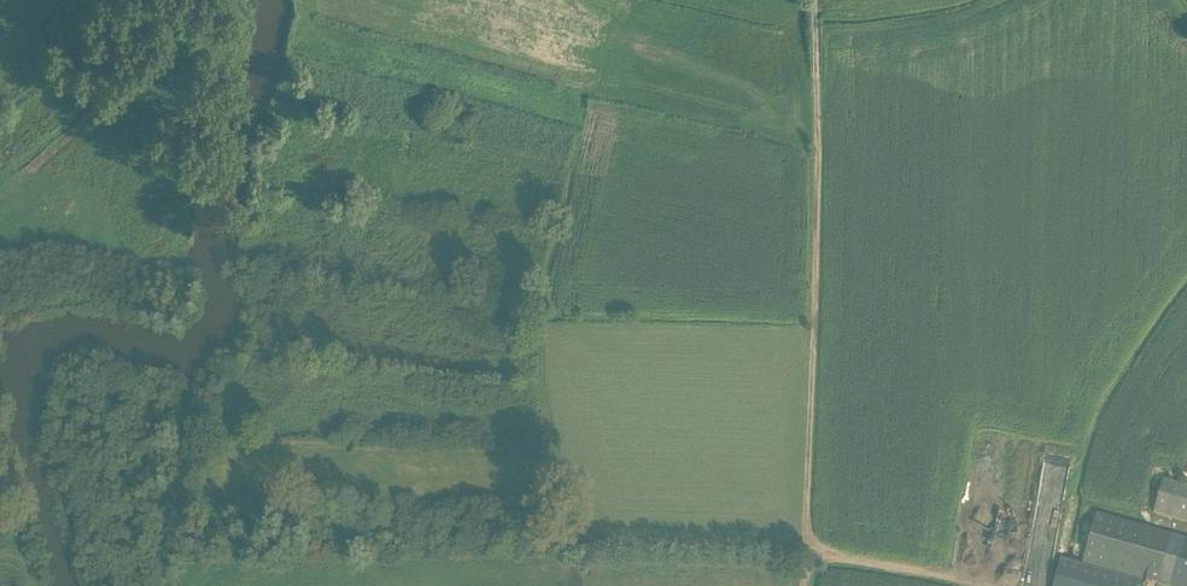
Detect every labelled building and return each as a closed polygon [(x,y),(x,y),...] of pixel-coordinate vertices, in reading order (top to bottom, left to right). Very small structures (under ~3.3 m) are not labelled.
[(1163,479),(1152,514),(1186,523),(1186,485),(1163,479)] [(1165,585),(1186,585),(1186,539),(1097,514),(1084,563),(1165,585)]
